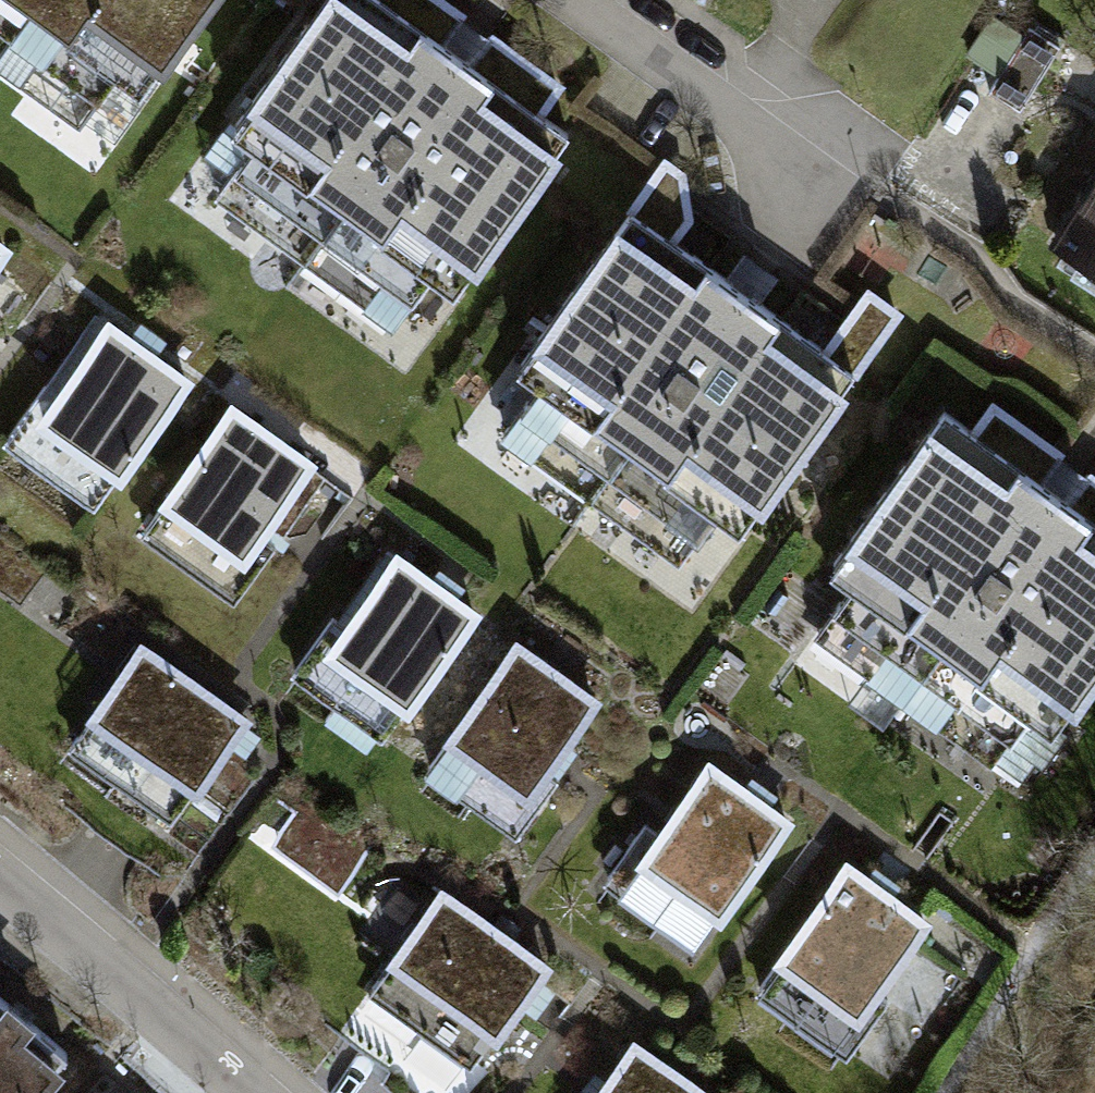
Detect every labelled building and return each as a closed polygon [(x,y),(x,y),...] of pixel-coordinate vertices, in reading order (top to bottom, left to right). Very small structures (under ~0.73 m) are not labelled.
[(79,127),(119,72),(143,90),(208,0),(0,0),(0,69),(79,127)] [(229,118),(257,138),(217,196),(391,326),(429,266),(458,288),(572,130),(543,109),(566,80),(454,0),(314,0),(229,118)] [(1062,44),(1016,17),(1012,25),(990,13),(965,55),(984,65),(974,84),(1020,111),(1062,44)] [(1053,238),(1094,264),(1094,169),(1053,238)] [(856,370),(626,204),(514,358),(538,375),(497,437),(677,566),(720,510),(744,527),(856,370)] [(180,380),(103,320),(23,422),(100,481),(180,380)] [(940,404),(833,559),(854,575),(816,637),(995,764),(1032,704),(1058,723),(1094,673),(1094,470),(994,398),(972,426),(940,404)] [(308,474),(232,414),(152,516),(229,575),(308,474)] [(469,621),(392,561),(313,663),(389,722),(469,621)] [(250,716),(140,636),(89,708),(198,791),(250,716)] [(590,703),(514,644),(434,745),(511,805),(590,703)] [(789,822),(712,762),(633,864),(709,923),(789,822)] [(928,922),(851,862),(772,964),(848,1023),(928,922)] [(555,962),(442,884),(366,991),(484,1069),(555,962)] [(74,1053),(0,990),(0,1092),(40,1092),(74,1053)] [(637,1041),(599,1092),(707,1092),(637,1041)]
